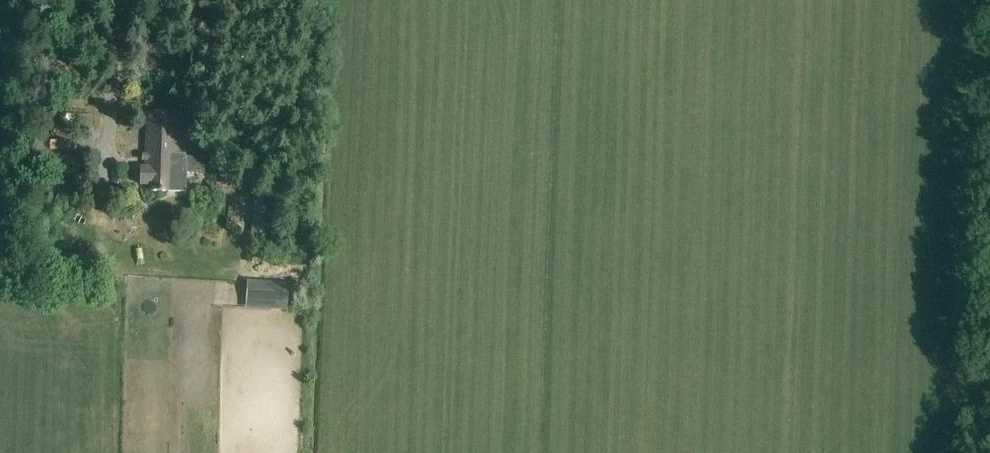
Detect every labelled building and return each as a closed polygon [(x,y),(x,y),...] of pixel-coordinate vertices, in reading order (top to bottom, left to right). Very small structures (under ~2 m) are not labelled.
[(187,194),(187,174),(204,174),(205,158),(185,158),(186,115),(147,113),(145,168),(141,168),(140,186),(150,186),(150,193),(187,194)] [(249,236),(267,238),(270,202),(253,201),(249,236)] [(288,303),(288,283),(256,282),(255,302),(288,303)]
